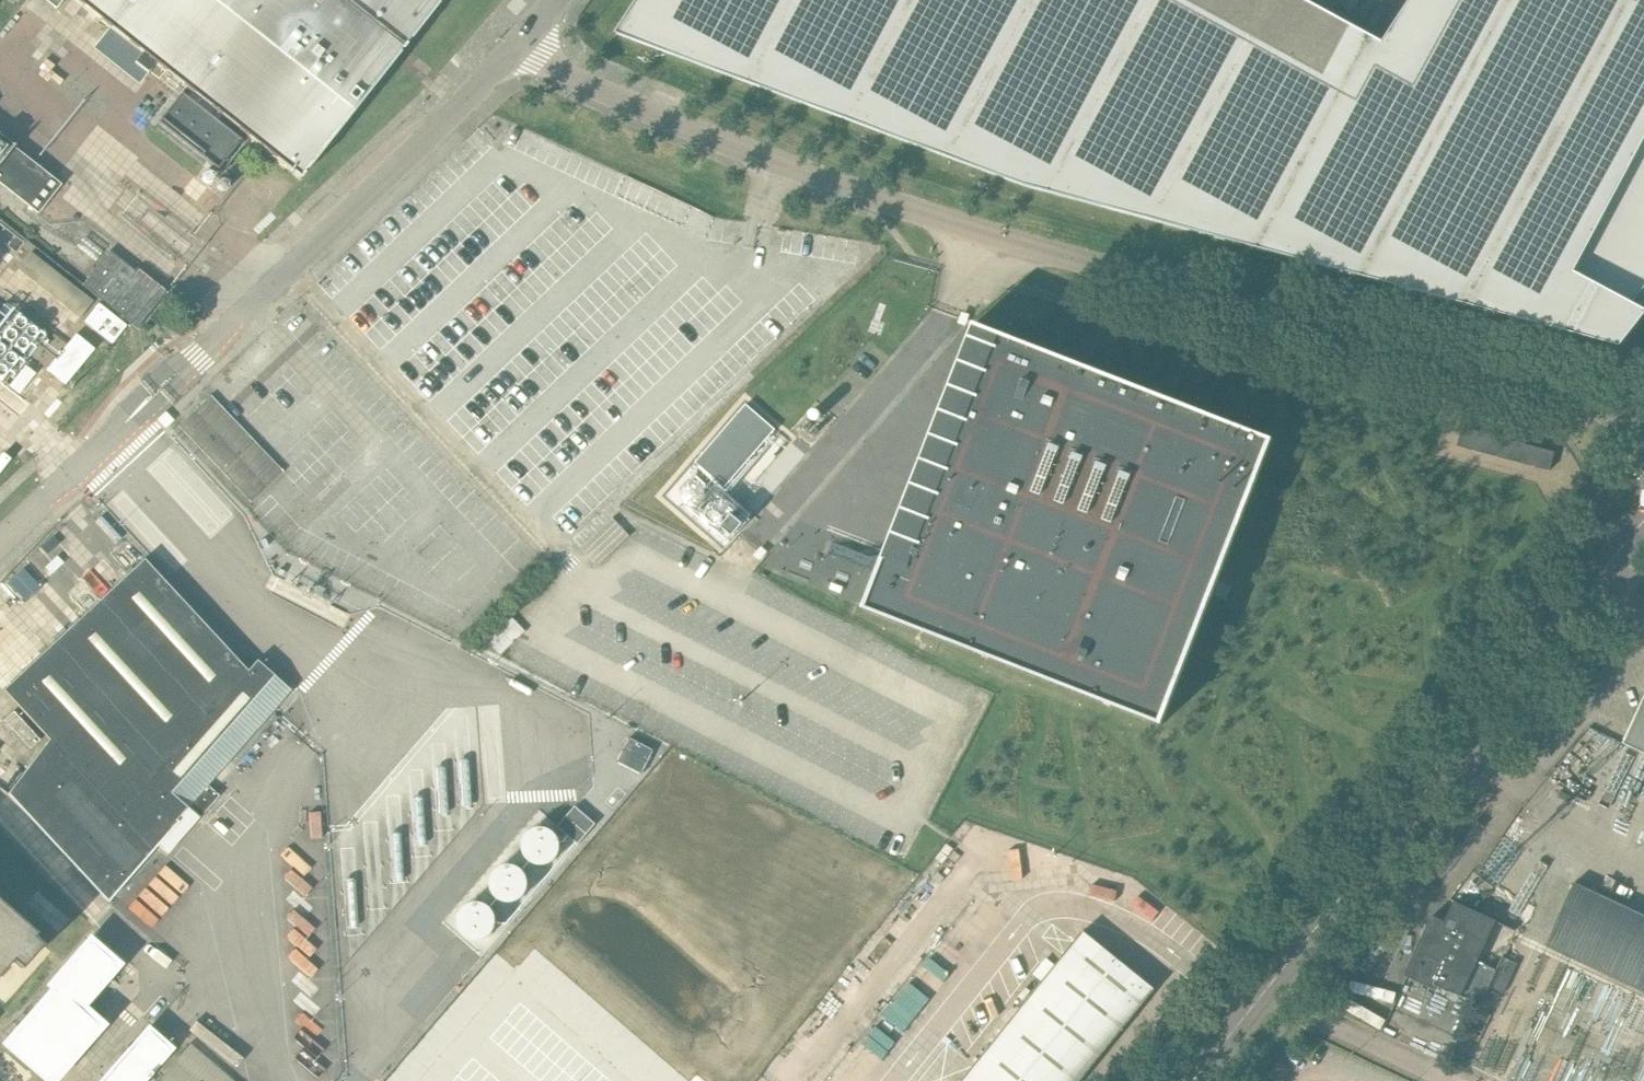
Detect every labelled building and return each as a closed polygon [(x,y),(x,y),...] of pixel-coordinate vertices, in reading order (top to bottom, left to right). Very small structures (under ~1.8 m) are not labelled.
[(141,53),(134,62),(147,73),(149,70),(159,79),(165,71),(282,164),(299,178),(304,173),(302,172),(315,155),(316,156),(326,143),(325,143),(345,119),(345,118),(358,102),(365,94),(364,94),(378,77),(400,48),(402,49),(406,44),(404,43),(439,0),(75,0),(141,53)] [(618,33),(826,111),(1024,185),(1620,346),(1640,321),(1641,319),(1643,316),(1643,309),(1625,299),(1574,272),(1643,141),(1643,0),(1411,0),(1385,39),(1384,42),(1307,0),(640,0),(618,33)] [(240,140),(181,93),(157,122),(217,169),(240,140)] [(39,213),(62,184),(14,146),(15,144),(0,132),(0,182),(39,213)] [(202,176),(202,177),(203,177),(203,178),(203,179),(203,180),(204,180),(204,181),(205,181),(205,182),(206,182),(207,182),(208,182),(209,182),(210,182),(211,182),(212,181),(213,180),(214,179),(214,178),(214,177),(214,176),(214,175),(214,174),(214,173),(213,173),(213,172),(212,172),(212,171),(211,171),(210,171),(209,171),(209,170),(208,170),(208,171),(207,171),(206,171),(205,171),(205,172),(204,172),(204,173),(203,173),(203,174),(203,175),(203,176),(202,176)] [(214,185),(214,186),(214,187),(214,189),(215,190),(216,191),(217,191),(217,192),(218,192),(219,193),(221,193),(222,193),(223,192),(224,192),(225,191),(226,190),(227,189),(227,188),(227,187),(227,186),(227,185),(227,184),(227,183),(226,181),(225,181),(224,180),(223,179),(222,179),(221,179),(220,179),(218,179),(217,180),(216,180),(216,181),(215,182),(214,183),(214,184),(214,185)] [(162,291),(109,250),(83,285),(119,315),(137,328),(138,327),(135,325),(162,291)] [(126,325),(98,303),(84,321),(112,343),(126,325)] [(886,554),(866,606),(1161,722),(1274,437),(1005,331),(913,565),(886,554)] [(47,370),(65,385),(95,349),(77,334),(47,370)] [(36,343),(28,354),(36,360),(44,349),(36,343)] [(26,364),(9,385),(19,394),(36,372),(26,364)] [(747,403),(696,462),(725,487),(776,429),(747,403)] [(1549,470),(1554,452),(1462,428),(1457,446),(1549,470)] [(681,491),(681,493),(681,496),(682,499),(684,501),(685,503),(687,505),(690,506),(692,507),(696,507),(698,507),(701,506),(703,504),(705,502),(707,500),(708,498),(708,495),(708,492),(708,490),(707,488),(706,485),(704,483),(701,481),(699,480),(696,479),(693,480),(690,480),(688,481),(686,482),(685,484),(683,486),(682,487),(682,489),(681,491)] [(708,513),(708,515),(708,516),(708,517),(709,519),(709,520),(709,521),(710,522),(710,523),(711,524),(712,524),(713,525),(713,526),(714,526),(715,527),(716,527),(717,528),(718,528),(719,529),(720,529),(721,529),(722,529),(723,529),(724,529),(725,529),(726,529),(734,536),(745,523),(737,517),(737,516),(737,515),(737,514),(737,513),(737,512),(737,511),(737,510),(736,509),(736,508),(735,507),(735,506),(734,506),(734,505),(733,504),(732,503),(731,503),(731,502),(730,502),(729,501),(728,501),(727,500),(726,500),(725,500),(724,500),(723,500),(722,500),(721,500),(720,500),(719,500),(718,501),(717,501),(716,502),(715,502),(714,503),(713,503),(712,504),(711,505),(711,506),(710,507),(710,508),(709,509),(709,510),(708,511),(708,512),(708,513)] [(595,558),(629,537),(617,518),(583,539),(595,558)] [(144,558),(4,689),(49,738),(8,793),(109,901),(179,820),(177,819),(187,806),(200,817),(220,795),(207,784),(291,689),(257,659),(248,669),(144,558)] [(1626,743),(1643,752),(1643,704),(1626,743)] [(14,710),(4,719),(31,748),(41,739),(14,710)] [(632,737),(619,761),(643,774),(656,750),(632,737)] [(671,751),(554,908),(767,1066),(903,885),(833,833),(824,845),(753,792),(743,805),(671,751)] [(576,805),(558,825),(579,843),(597,823),(576,805)] [(523,843),(523,845),(524,847),(524,848),(524,850),(525,852),(525,853),(526,855),(527,856),(528,857),(529,858),(530,860),(532,860),(533,861),(535,862),(537,863),(539,863),(540,864),(542,864),(543,864),(545,864),(547,864),(548,863),(550,863),(551,862),(553,861),(554,860),(556,859),(557,858),(558,856),(559,855),(560,853),(561,852),(561,850),(562,848),(562,846),(562,845),(562,843),(562,841),(561,840),(561,838),(560,837),(559,835),(558,834),(557,833),(556,831),(555,830),(553,829),(552,828),(551,828),(549,827),(548,827),(547,826),(545,826),(544,826),(543,826),(541,826),(540,826),(538,827),(536,827),(535,827),(534,828),(533,829),(531,830),(530,831),(529,832),(528,833),(527,834),(526,835),(525,837),(525,838),(524,839),(524,841),(524,842),(523,843)] [(491,880),(491,881),(491,883),(491,885),(492,887),(492,888),(493,890),(494,891),(494,892),(495,894),(496,895),(498,896),(499,897),(500,898),(502,899),(504,899),(505,900),(507,900),(509,901),(511,901),(512,901),(514,901),(516,900),(517,900),(519,899),(520,898),(522,897),(523,896),(524,895),(525,894),(526,892),(527,891),(528,889),(529,887),(529,886),(530,884),(530,882),(530,881),(529,879),(529,877),(529,876),(528,874),(527,873),(526,871),(525,870),(524,869),(523,868),(522,867),(520,866),(519,865),(517,864),(516,864),(515,863),(513,863),(512,863),(511,863),(509,863),(508,863),(506,863),(505,864),(503,864),(502,865),(501,865),(499,866),(498,867),(497,868),(496,869),(495,871),(494,872),(493,873),(493,875),(492,876),(492,877),(491,879),(491,880)] [(1643,990),(1643,914),(1575,881),(1545,944),(1643,990)] [(459,917),(459,919),(459,921),(459,922),(460,924),(460,925),(461,927),(461,928),(462,929),(463,931),(464,932),(466,933),(467,934),(468,935),(470,936),(472,937),(474,937),(475,938),(477,938),(478,938),(480,938),(482,938),(483,938),(485,937),(487,937),(488,936),(490,935),(491,934),(492,933),(493,931),(494,930),(496,928),(496,927),(497,925),(497,924),(498,922),(498,920),(498,918),(497,917),(497,915),(497,913),(496,912),(495,910),(494,909),(493,908),(492,906),(491,905),(490,904),(488,903),(487,902),(486,902),(484,901),(483,901),(482,901),(480,900),(479,900),(478,900),(476,900),(475,901),(473,901),(472,902),(470,902),(469,903),(467,904),(466,905),(465,905),(464,907),(463,908),(462,909),(462,910),(461,912),(460,913),(460,914),(459,916),(459,917)] [(12,960),(21,968),(42,944),(33,936),(36,933),(0,901),(0,973),(12,960)] [(1436,985),(1480,1005),(1489,985),(1504,992),(1517,962),(1503,956),(1496,970),(1477,961),(1496,921),(1454,901),(1445,922),(1432,916),(1404,975),(1434,989),(1436,985)] [(961,1080),(1080,1080),(1155,988),(1084,930),(961,1080)] [(117,963),(90,939),(51,984),(56,988),(8,1042),(51,1080),(100,1024),(79,1006),(117,963)] [(945,940),(923,965),(941,980),(963,956),(945,940)] [(671,1072),(538,973),(519,998),(509,991),(470,1043),(476,1047),(450,1080),(664,1080),(671,1072)] [(830,1080),(863,1080),(934,990),(913,974),(830,1080)] [(149,1029),(103,1080),(141,1080),(170,1048),(149,1029)]
